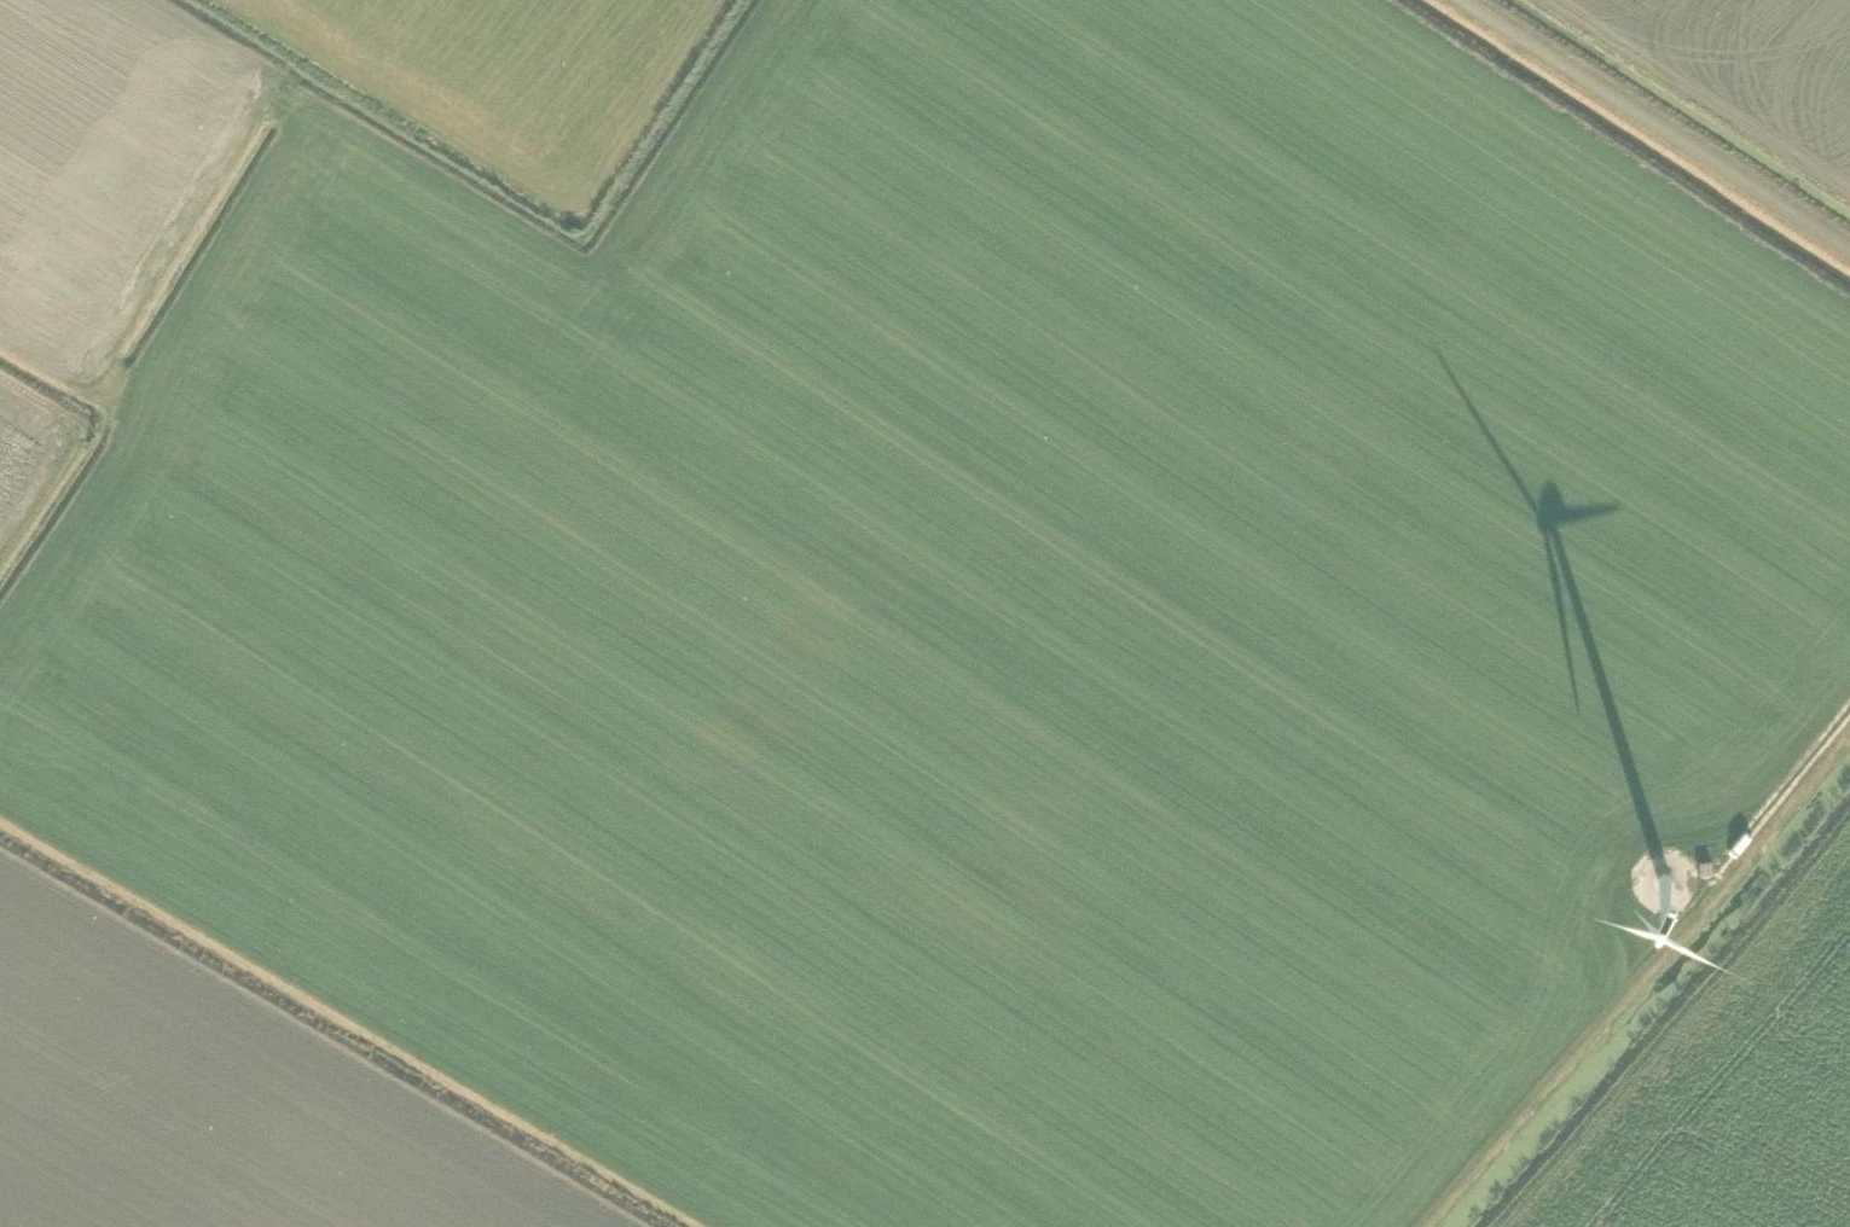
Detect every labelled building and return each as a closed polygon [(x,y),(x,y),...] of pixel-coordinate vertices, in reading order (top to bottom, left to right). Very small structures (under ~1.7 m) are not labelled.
[(1653,876),(1653,878),(1653,879),(1654,881),(1654,882),(1656,884),(1657,885),(1659,886),(1660,887),(1662,887),(1664,887),(1666,887),(1668,886),(1669,885),(1671,883),(1671,881),(1672,880),(1672,878),(1672,877),(1672,875),(1671,873),(1670,871),(1668,870),(1667,869),(1665,868),(1663,868),(1661,868),(1659,869),(1658,870),(1656,871),(1655,872),(1654,874),(1653,876)]
